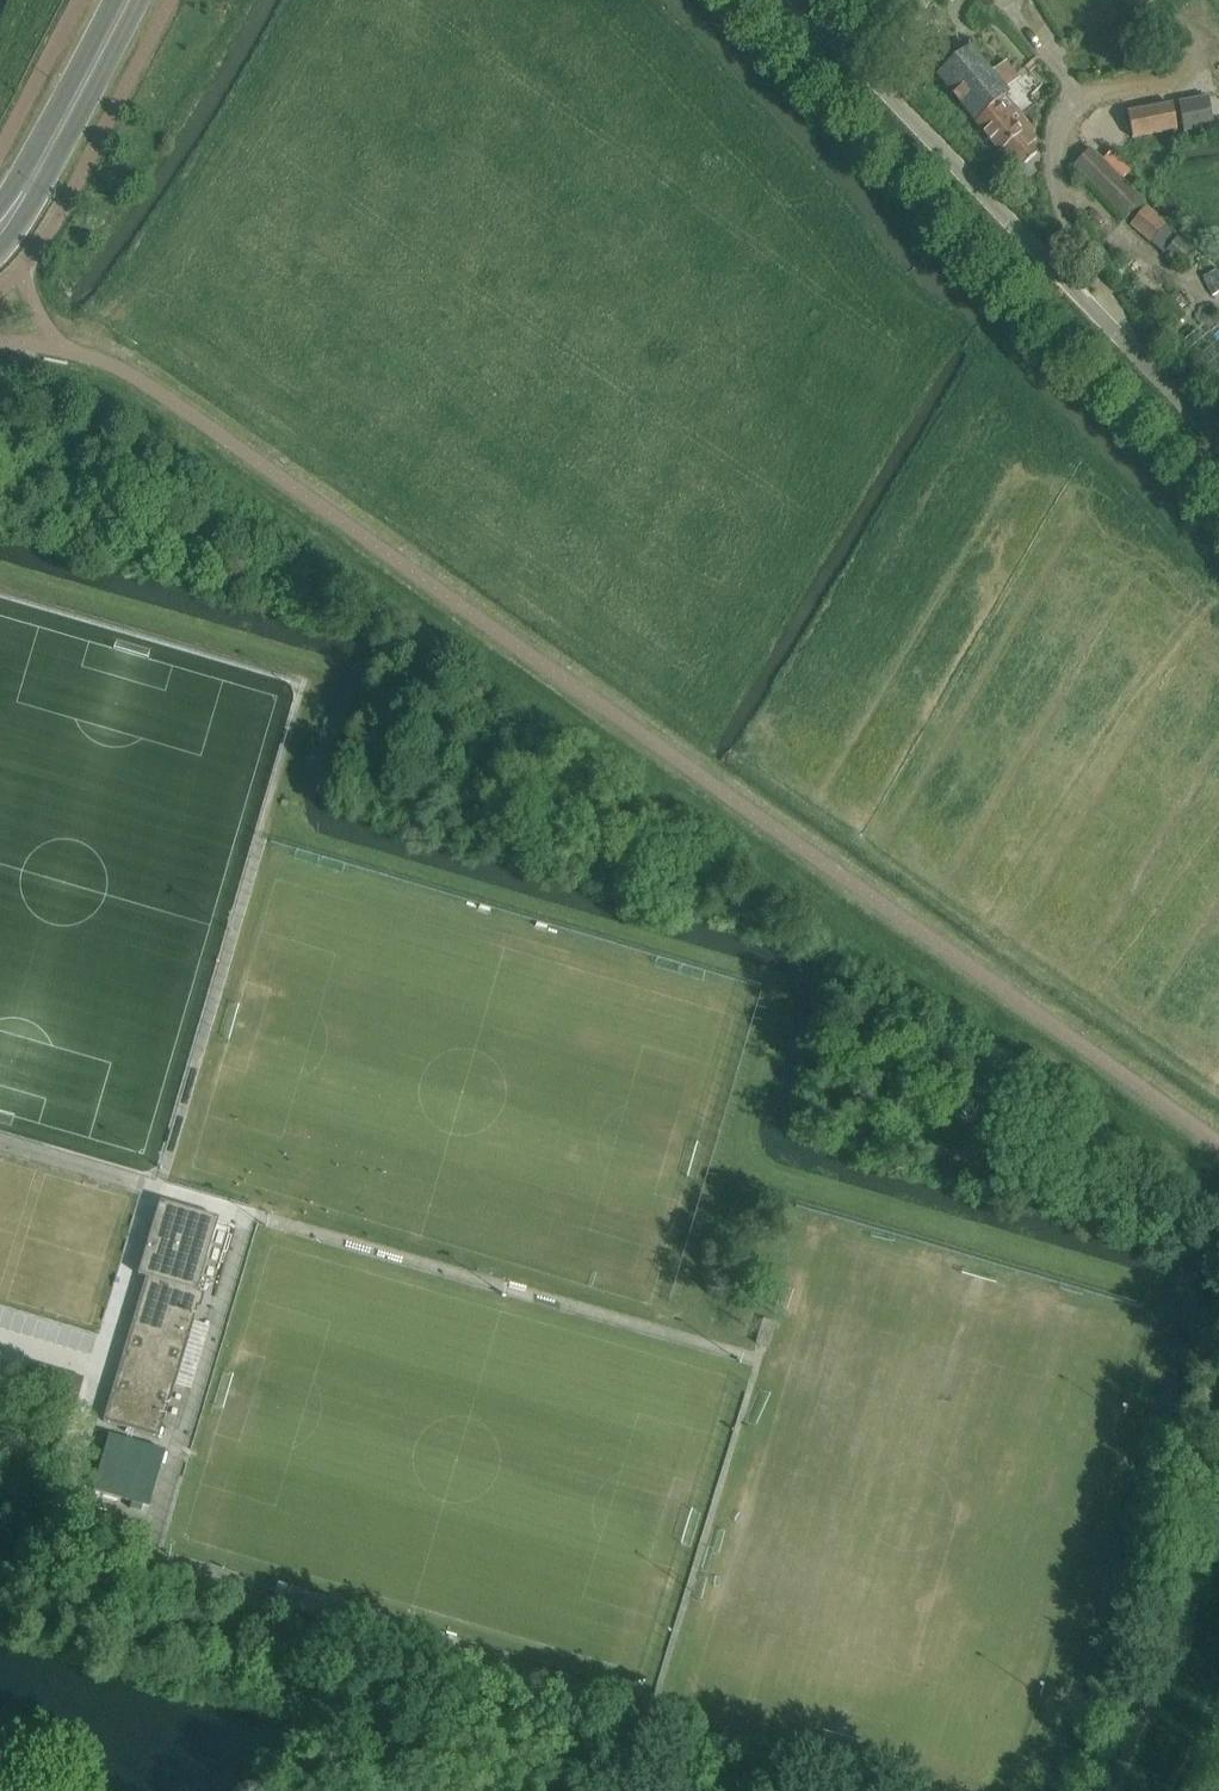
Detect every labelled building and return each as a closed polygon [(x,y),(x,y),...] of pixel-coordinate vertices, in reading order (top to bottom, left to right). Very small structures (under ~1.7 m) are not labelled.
[(1008,94),(970,49),(937,78),(1016,173),(1037,154),(1030,146),(1036,141),(1032,136),(1035,134),(1004,97),(1008,94)] [(1050,95),(1030,73),(1021,82),(1033,95),(1030,98),(1038,106),(1050,95)] [(1212,124),(1207,99),(1105,118),(1118,143),(1132,139),(1212,124)] [(1090,149),(1070,168),(1123,221),(1143,202),(1090,149)] [(1178,239),(1179,238),(1145,209),(1131,226),(1165,256),(1167,253),(1178,239)] [(1178,239),(1167,253),(1181,264),(1192,250),(1178,239)] [(215,1222),(160,1206),(159,1205),(139,1276),(147,1278),(104,1423),(159,1440),(198,1309),(188,1305),(192,1292),(194,1292),(215,1222)] [(776,1325),(767,1322),(764,1321),(756,1345),(769,1348),(776,1325)] [(44,1374),(46,1368),(37,1365),(35,1371),(44,1374)] [(84,1379),(47,1368),(40,1392),(77,1403),(84,1379)] [(110,1436),(93,1492),(149,1509),(166,1452),(110,1436)]
